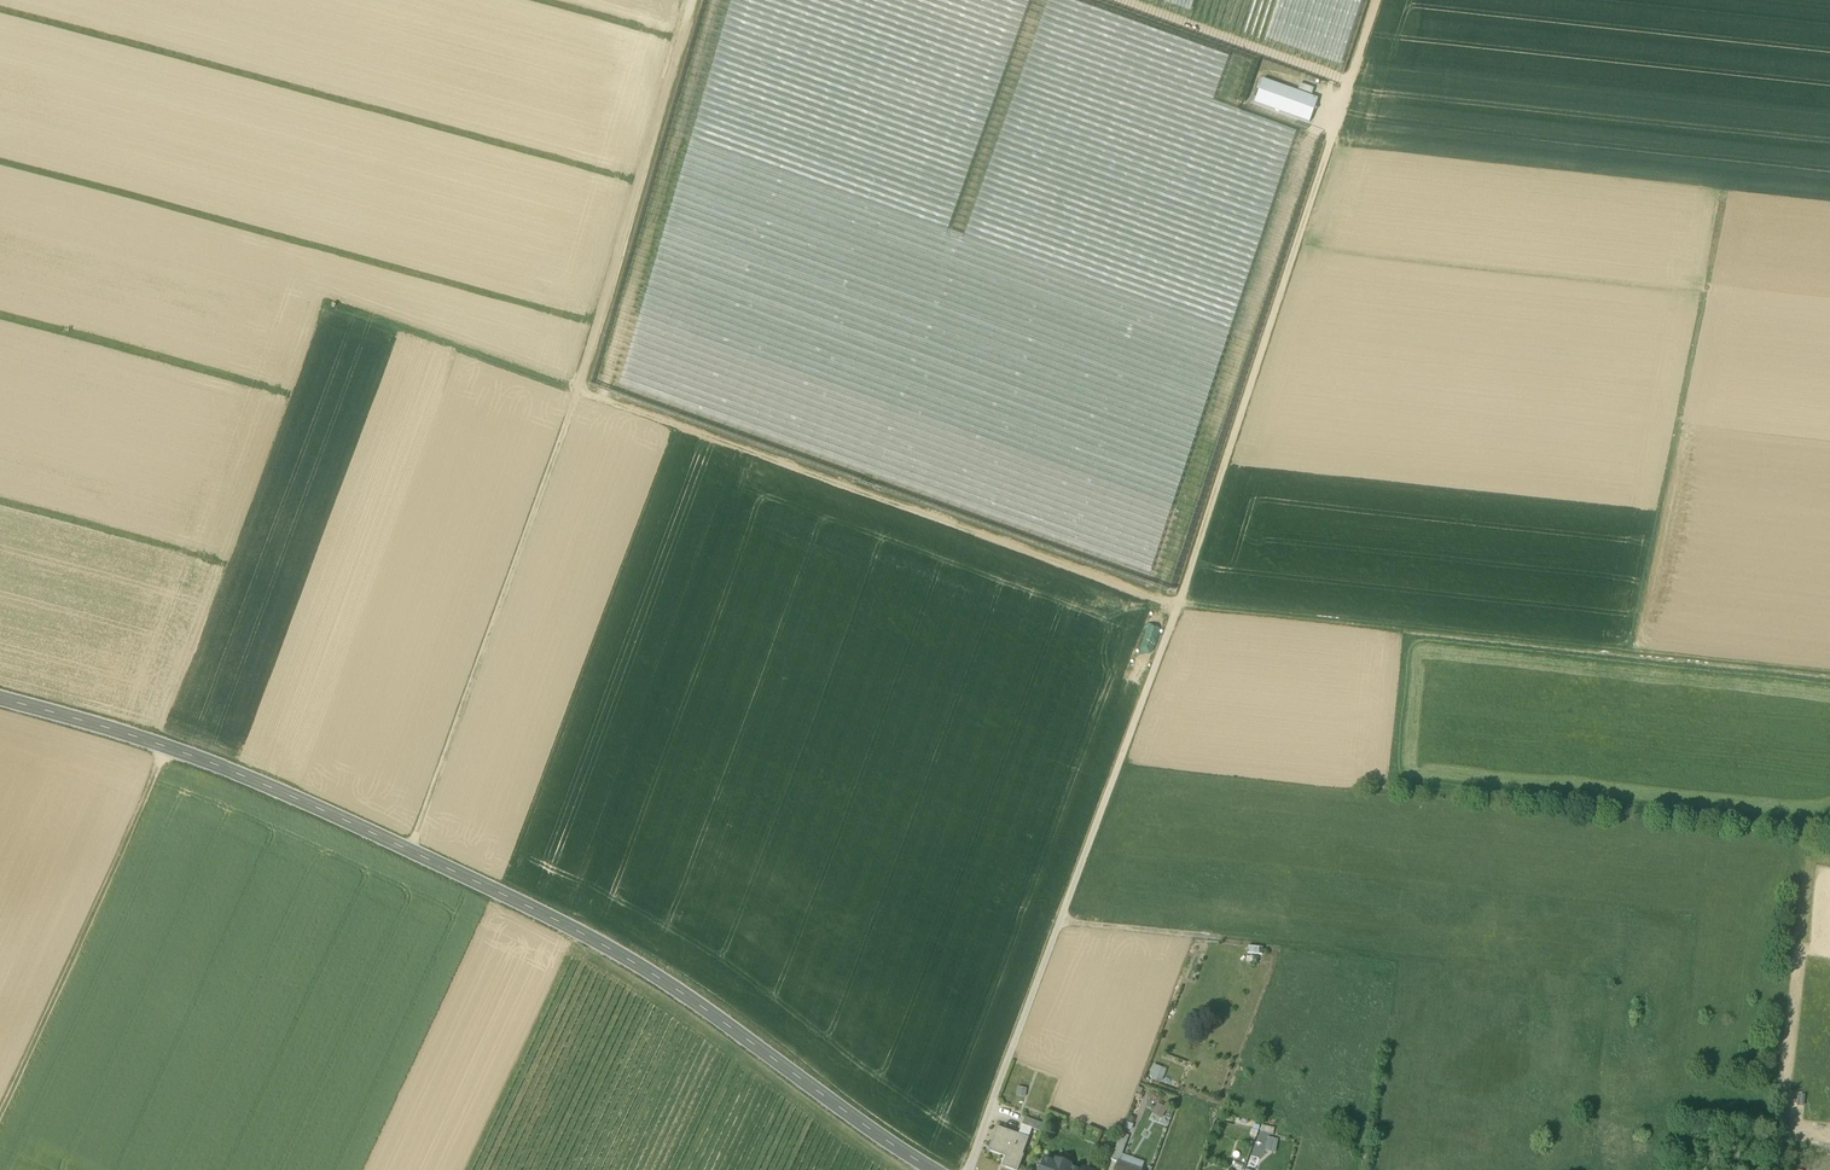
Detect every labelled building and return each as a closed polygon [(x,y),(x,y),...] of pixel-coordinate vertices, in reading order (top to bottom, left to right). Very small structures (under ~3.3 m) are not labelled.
[(1263,78),(1254,103),(1310,122),(1319,97),(1263,78)] [(1153,1065),(1149,1077),(1163,1081),(1167,1069),(1153,1065)] [(1167,1109),(1158,1104),(1153,1112),(1163,1117),(1167,1109)] [(1023,1116),(1016,1135),(1028,1140),(1034,1142),(1041,1123),(1023,1116)] [(996,1128),(989,1148),(999,1152),(1000,1151),(1007,1153),(1001,1168),(1007,1169),(1018,1169),(1023,1156),(1022,1156),(1028,1140),(1016,1135),(996,1128)] [(1278,1141),(1267,1139),(1265,1153),(1275,1155),(1278,1141)] [(1118,1142),(1110,1162),(1119,1165),(1126,1145),(1118,1142)] [(1045,1160),(1041,1169),(1071,1169),(1068,1169),(1069,1166),(1056,1161),(1055,1164),(1045,1160)]
